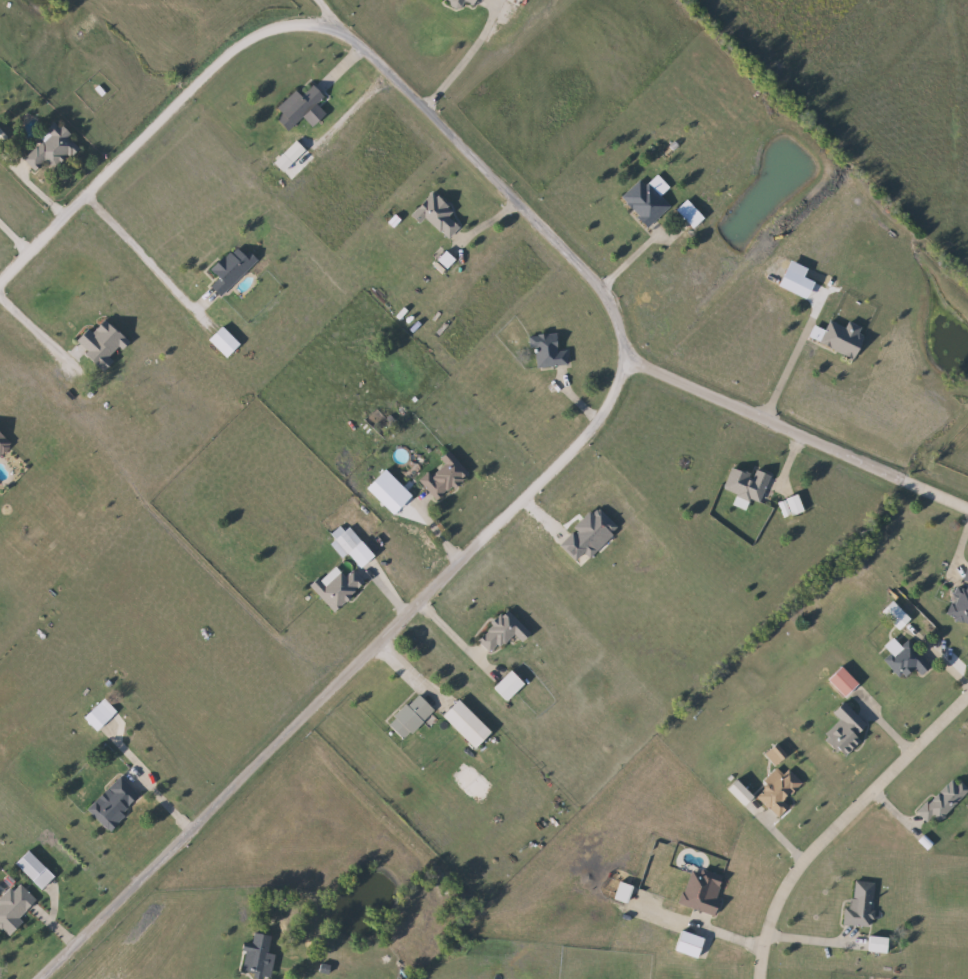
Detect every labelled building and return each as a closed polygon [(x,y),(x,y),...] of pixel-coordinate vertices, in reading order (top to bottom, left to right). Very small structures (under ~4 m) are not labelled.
[(279,119),(284,114),(278,108),(298,90),(303,96),(315,84),(327,97),(290,131),(279,119)] [(47,144),(42,137),(62,123),(81,151),(54,169),(50,163),(37,172),(27,158),(47,144)] [(650,227),(623,197),(645,177),(672,207),(650,227)] [(455,238),(417,217),(431,192),(456,206),(449,218),(462,225),(455,238)] [(696,228),(686,218),(697,208),(707,218),(696,228)] [(258,262),(223,296),(213,285),(220,278),(213,271),(240,244),(258,262)] [(79,342),(91,330),(94,334),(109,320),(132,343),(105,369),(79,342)] [(848,327),(850,322),(868,330),(855,358),(822,343),(832,320),(848,327)] [(212,340),(224,327),(242,344),(230,357),(212,340)] [(539,367),(538,348),(531,348),(531,336),(565,334),(566,366),(539,367)] [(1,455),(0,454),(0,436),(9,447),(1,455)] [(420,480),(452,452),(471,474),(439,502),(420,480)] [(761,503),(752,499),(747,511),(734,506),(739,494),(724,488),(733,467),(756,476),(758,469),(773,475),(761,503)] [(806,511),(785,519),(779,503),(800,495),(806,511)] [(344,558),(332,545),(350,527),(363,541),(344,558)] [(346,576),(353,569),(366,584),(335,612),(312,587),(336,565),(346,576)] [(947,615),(967,566),(967,624),(947,615)] [(902,628),(885,612),(893,603),(910,619),(902,628)] [(493,654),(478,638),(508,609),(532,634),(524,642),(515,632),(493,654)] [(884,661),(907,640),(931,667),(920,677),(913,669),(901,680),(884,661)] [(860,683),(845,697),(829,680),(843,666),(860,683)] [(494,689),(513,670),(527,683),(507,703),(494,689)] [(405,740),(388,724),(419,693),(436,710),(405,740)] [(494,732),(477,748),(445,716),(461,700),(494,732)] [(97,732),(84,719),(100,703),(113,715),(97,732)] [(839,719),(833,715),(842,704),(870,728),(846,756),(824,737),(839,719)] [(776,766),(765,754),(775,744),(786,756),(776,766)] [(779,817),(759,797),(788,768),(803,783),(785,801),(790,806),(779,817)] [(955,775),(967,788),(967,792),(939,821),(934,815),(927,822),(917,813),(955,775)] [(88,808),(121,776),(141,797),(109,829),(88,808)] [(17,864),(30,850),(56,876),(42,889),(17,864)] [(692,867),(726,878),(714,915),(680,904),(692,867)] [(845,925),(847,899),(854,899),(855,881),(874,883),(871,927),(845,925)] [(10,936),(0,926),(0,906),(1,905),(0,904),(0,902),(19,882),(37,900),(19,918),(24,923),(10,936)] [(276,954),(272,977),(245,972),(252,931),(274,934),(270,953),(276,954)] [(873,935),(890,941),(886,954),(868,948),(873,935)]
